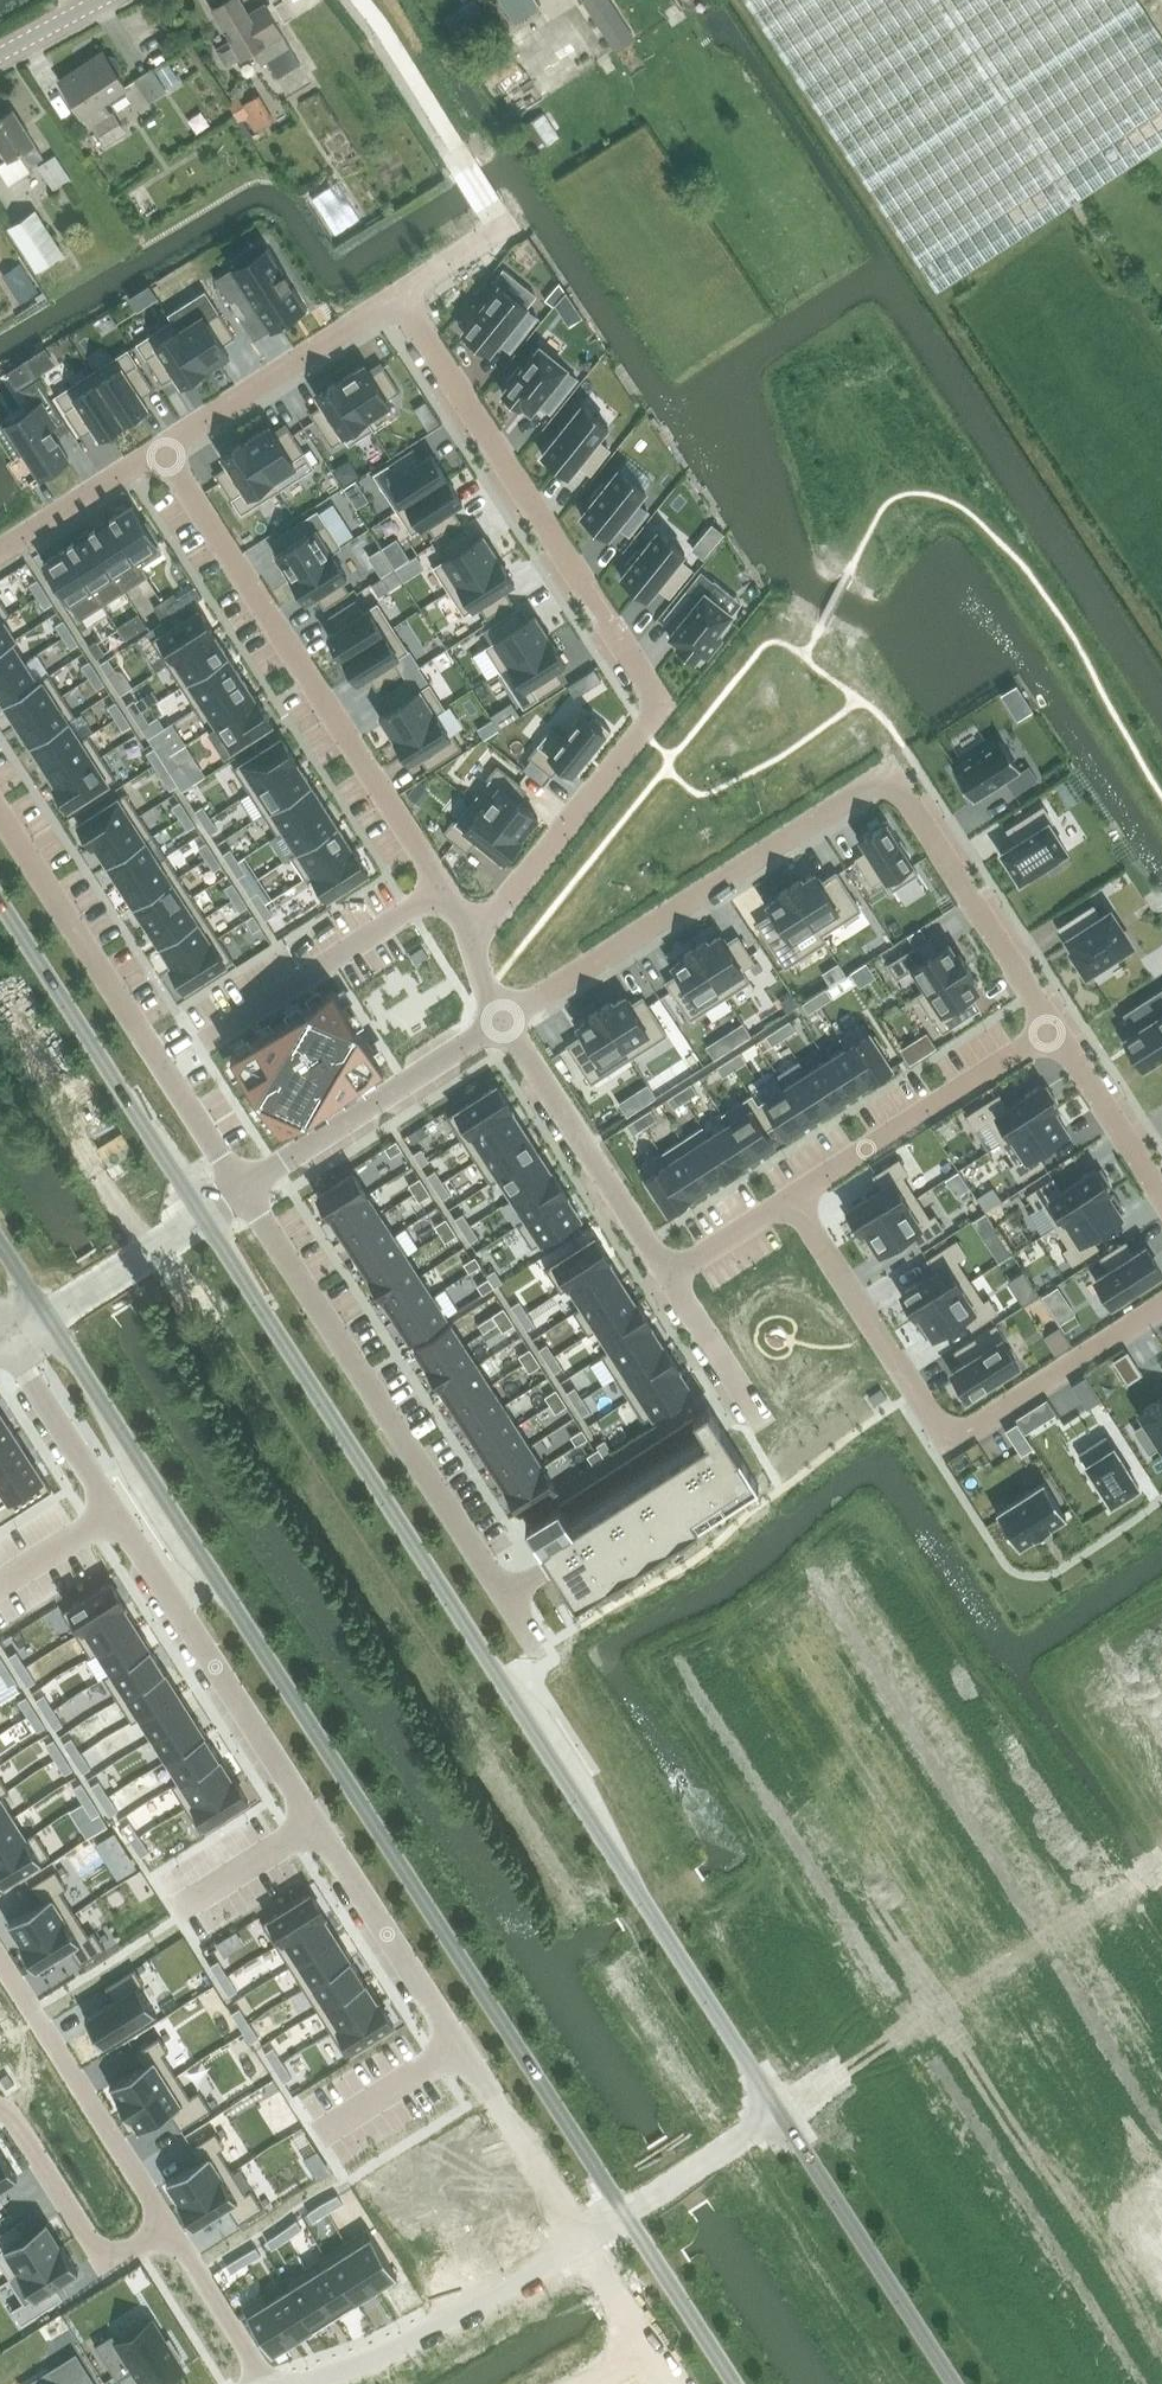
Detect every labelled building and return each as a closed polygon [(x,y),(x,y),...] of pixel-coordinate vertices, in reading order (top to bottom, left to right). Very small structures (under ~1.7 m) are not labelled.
[(212,8),(231,40),(220,47),(219,52),(225,62),(230,63),(241,57),(242,58),(253,51),(262,64),(268,61),(277,77),(301,63),(266,4),(249,13),(241,0),(215,0),(215,2),(216,5),(212,8)] [(474,0),(462,7),(470,20),(482,13),(474,0)] [(513,22),(538,6),(535,0),(499,0),(513,22)] [(634,40),(608,0),(582,0),(615,52),(631,41),(634,40)] [(939,290),(1161,146),(1161,31),(1142,0),(748,0),(939,290)] [(591,117),(630,86),(564,5),(522,38),(525,42),(482,78),(513,117),(520,111),(547,144),(556,137),(544,122),(551,116),(576,146),(600,127),(591,117)] [(481,66),(523,50),(517,35),(476,50),(481,66)] [(81,65),(59,79),(90,127),(94,124),(106,143),(125,131),(113,111),(105,116),(97,104),(108,97),(111,103),(125,94),(121,88),(125,85),(117,73),(120,71),(121,65),(115,56),(110,54),(107,56),(105,54),(83,68),(81,65)] [(168,63),(156,71),(166,87),(179,79),(168,63)] [(239,97),(229,103),(239,120),(249,114),(243,103),(239,97)] [(0,118),(0,145),(9,158),(0,164),(0,167),(10,183),(31,169),(29,166),(44,156),(38,146),(14,110),(0,118)] [(55,154),(38,165),(54,190),(71,178),(55,154)] [(338,183),(313,199),(336,235),(360,219),(338,183)] [(36,210),(9,228),(37,270),(63,253),(36,210)] [(241,283),(225,294),(244,323),(261,313),(270,326),(269,326),(271,328),(277,324),(284,320),(285,321),(289,319),(288,317),(304,306),(306,309),(308,307),(293,284),(292,282),(291,283),(285,273),(286,273),(285,271),(284,271),(267,245),(266,246),(269,252),(236,273),(236,272),(234,273),(241,283)] [(6,273),(22,298),(36,288),(20,264),(6,273)] [(14,304),(0,280),(0,312),(14,304)] [(560,282),(546,299),(553,305),(565,291),(560,282)] [(475,304),(461,322),(467,327),(463,331),(490,353),(499,341),(511,351),(538,317),(533,313),(534,312),(500,285),(481,309),(475,304)] [(205,290),(169,313),(173,320),(179,329),(205,370),(229,354),(223,345),(235,336),(219,311),(205,290)] [(173,320),(137,343),(163,383),(175,375),(181,385),(191,379),(202,372),(205,370),(179,329),(173,320)] [(510,383),(503,392),(520,407),(522,404),(531,412),(538,403),(550,412),(578,378),(566,369),(567,368),(540,346),(523,368),(519,365),(507,380),(510,383)] [(128,349),(92,372),(124,422),(127,420),(138,413),(148,407),(142,397),(154,389),(128,349)] [(18,391),(22,389),(38,378),(36,376),(27,360),(7,373),(18,391)] [(365,364),(341,379),(367,420),(368,419),(391,404),(387,399),(400,391),(383,366),(371,374),(365,364)] [(92,372),(55,396),(81,436),(94,428),(100,437),(110,431),(110,432),(121,424),(124,422),(92,372)] [(7,424),(2,427),(7,434),(20,455),(26,451),(41,475),(69,457),(50,428),(64,419),(38,378),(22,389),(34,407),(7,424)] [(323,405),(310,413),(332,446),(344,438),(349,445),(374,429),(368,419),(367,420),(341,379),(338,381),(337,381),(326,388),(327,388),(317,395),(323,405)] [(582,405),(542,454),(569,475),(579,463),(591,473),(610,449),(598,440),(608,426),(582,405)] [(270,425),(246,440),(278,490),(314,467),(289,427),(276,435),(270,425)] [(228,466),(216,474),(242,514),(278,490),(246,440),(243,442),(242,442),(231,449),(232,449),(222,456),(228,466)] [(414,447),(374,473),(397,510),(447,478),(445,475),(446,474),(438,463),(438,464),(432,454),(422,460),(414,447)] [(349,460),(335,469),(344,484),(358,474),(349,460)] [(594,500),(582,515),(609,537),(617,525),(629,535),(648,511),(637,502),(646,490),(619,469),(607,484),(603,481),(590,497),(594,500)] [(447,478),(397,510),(412,534),(427,524),(435,537),(461,520),(453,508),(463,502),(456,492),(457,492),(450,481),(449,481),(447,478)] [(132,505),(109,519),(139,566),(140,565),(162,551),(156,542),(160,539),(147,520),(143,522),(132,505)] [(286,548),(276,554),(291,578),(332,552),(332,553),(342,546),(340,543),(319,511),(318,509),(278,535),(286,548)] [(109,519),(88,533),(124,590),(147,575),(140,565),(139,566),(109,519)] [(448,557),(433,567),(449,591),(499,559),(483,534),(474,541),(466,528),(440,545),(448,557)] [(629,568),(621,577),(648,598),(658,586),(669,596),(691,568),(680,559),(685,552),(658,531),(641,552),(637,549),(625,565),(629,568)] [(88,533),(66,547),(103,604),(124,590),(88,533)] [(703,539),(695,549),(705,557),(713,547),(703,539)] [(66,547),(44,561),(80,618),(103,604),(66,547)] [(332,552),(291,578),(293,581),(300,592),(307,602),(317,595),(325,608),(350,591),(342,579),(347,576),(332,553),(332,552)] [(499,559),(449,591),(464,615),(479,605),(487,618),(513,601),(505,589),(514,582),(508,573),(508,572),(501,561),(501,562),(499,559)] [(702,572),(686,591),(698,601),(705,592),(714,581),(702,572)] [(38,579),(30,584),(37,596),(45,591),(38,579)] [(45,591),(37,596),(45,608),(53,603),(45,591)] [(686,591),(665,618),(677,627),(670,636),(679,643),(677,646),(695,660),(701,652),(707,656),(722,638),(716,634),(732,613),(705,592),(698,601),(686,591)] [(174,593),(164,600),(174,616),(183,610),(184,609),(177,598),(174,593)] [(3,618),(4,619),(11,614),(0,597),(0,620),(3,618)] [(338,628),(328,635),(334,644),(334,645),(341,656),(341,655),(343,658),(393,626),(378,602),(363,612),(355,599),(330,616),(338,628)] [(164,600),(154,606),(164,622),(174,616),(164,600)] [(187,616),(151,639),(168,664),(215,634),(199,609),(187,616)] [(517,609),(484,630),(492,643),(485,647),(501,671),(551,639),(535,615),(525,621),(517,609)] [(151,639),(187,616),(183,610),(174,616),(164,622),(151,630),(147,632),(151,639)] [(139,613),(131,618),(139,631),(147,625),(139,613)] [(0,620),(0,649),(12,641),(13,642),(17,639),(16,638),(4,619),(3,618),(0,620)] [(64,619),(56,625),(63,637),(71,631),(64,619)] [(393,626),(343,658),(345,662),(352,673),(359,682),(368,676),(376,689),(402,672),(394,660),(409,650),(393,626)] [(71,631),(63,637),(71,648),(79,643),(71,631)] [(215,634),(168,664),(181,686),(229,656),(228,654),(228,655),(215,634)] [(551,639),(501,671),(524,708),(564,682),(556,669),(566,663),(560,653),(553,642),(551,639)] [(97,640),(89,645),(97,658),(105,653),(97,640)] [(0,649),(0,677),(25,661),(13,642),(12,641),(0,649)] [(229,656),(181,686),(195,707),(243,677),(229,656)] [(108,658),(100,663),(108,675),(121,695),(133,687),(123,671),(116,670),(108,658)] [(90,660),(82,665),(89,677),(97,672),(90,660)] [(0,677),(0,697),(4,702),(3,703),(4,703),(38,681),(38,680),(25,661),(0,677)] [(97,672),(89,677),(97,689),(105,684),(97,672)] [(38,681),(4,703),(4,704),(17,724),(63,695),(49,673),(38,680),(38,681)] [(243,677),(195,707),(209,729),(256,699),(243,677)] [(389,709),(380,715),(395,739),(436,713),(436,714),(446,708),(430,683),(415,692),(407,680),(381,696),(389,709)] [(1033,710),(1017,684),(1001,694),(1017,720),(1033,710)] [(63,695),(17,724),(30,744),(30,745),(69,720),(69,721),(76,716),(63,695)] [(256,699),(209,729),(225,754),(273,723),(257,698),(256,699)] [(135,699),(127,704),(134,716),(142,711),(135,699)] [(116,701),(108,706),(115,718),(124,713),(116,701)] [(142,711),(134,716),(142,728),(150,723),(142,711)] [(124,713),(115,718),(123,730),(131,725),(124,713)] [(436,713),(395,739),(397,742),(404,753),(411,763),(420,757),(428,769),(462,748),(453,734),(450,735),(436,714),(436,713)] [(552,727),(529,756),(552,775),(562,764),(573,773),(593,749),(595,750),(611,730),(593,715),(590,720),(581,713),(563,736),(552,727)] [(69,720),(30,745),(31,745),(43,764),(81,739),(69,721),(69,720)] [(81,739),(43,764),(56,784),(57,785),(102,756),(88,734),(81,739)] [(281,736),(234,767),(250,792),(297,762),(297,761),(281,736)] [(1001,738),(953,769),(973,801),(1021,770),(1001,738)] [(163,742),(155,747),(162,759),(170,754),(163,742)] [(155,747),(147,752),(154,764),(162,759),(155,747)] [(170,754),(162,759),(170,771),(178,766),(170,754)] [(56,784),(54,785),(69,809),(116,778),(102,756),(57,785),(56,784)] [(162,759),(154,764),(162,776),(170,771),(162,759)] [(297,762),(250,792),(264,814),(311,783),(297,762)] [(178,766),(170,771),(179,785),(182,790),(194,783),(181,764),(178,766)] [(490,779),(473,800),(520,839),(538,816),(512,795),(521,784),(498,765),(487,778),(490,779)] [(1029,765),(1005,781),(1014,794),(1038,779),(1029,765)] [(311,783),(264,814),(278,836),(285,832),(285,830),(325,805),(312,785),(311,783),(311,784),(311,783)] [(125,792),(78,823),(93,847),(95,845),(95,844),(140,815),(125,792)] [(454,820),(443,832),(467,851),(476,840),(503,861),(510,852),(519,842),(518,842),(520,839),(473,800),(456,821),(454,820)] [(180,801),(173,806),(180,818),(188,813),(180,801)] [(203,805),(195,810),(203,822),(211,817),(203,805)] [(325,805),(285,830),(285,832),(298,851),(298,852),(339,826),(338,826),(339,826),(338,824),(338,825),(325,805)] [(1003,851),(1001,852),(1002,854),(1019,880),(1020,883),(1022,881),(1047,865),(1051,872),(1069,861),(1064,853),(1068,851),(1050,823),(1052,821),(1043,807),(1018,823),(1026,836),(1003,851)] [(188,813),(180,818),(188,830),(196,825),(188,813)] [(140,815),(95,844),(95,845),(107,863),(108,864),(146,840),(147,841),(154,836),(140,815)] [(211,817),(203,822),(210,834),(218,829),(211,817)] [(868,852),(856,860),(873,885),(885,877),(893,890),(919,873),(908,856),(911,854),(901,839),(898,841),(886,823),(861,840),(868,852)] [(298,851),(291,855),(306,879),(312,875),(312,874),(352,848),(339,826),(298,852),(298,851)] [(146,840),(108,864),(108,865),(108,864),(121,885),(159,860),(158,859),(147,841),(146,840)] [(207,842),(199,847),(206,859),(214,853),(207,842)] [(231,848),(223,854),(230,865),(238,860),(231,848)] [(352,848),(312,874),(312,875),(328,899),(369,872),(353,848),(352,848)] [(214,853),(206,859),(214,870),(222,865),(214,853)] [(159,860),(121,885),(134,905),(179,876),(166,854),(158,859),(159,860)] [(238,860),(230,865),(238,877),(246,872),(238,860)] [(802,878),(789,886),(821,935),(822,935),(861,910),(837,872),(821,883),(815,873),(803,881),(802,878)] [(179,876),(134,905),(134,906),(135,906),(147,925),(192,896),(179,876)] [(233,882),(225,887),(232,899),(240,894),(233,882)] [(774,913),(758,924),(785,967),(826,941),(822,935),(821,935),(789,886),(777,894),(779,896),(768,904),(774,913)] [(258,891),(250,896),(258,908),(266,903),(258,891)] [(240,894),(232,899),(240,911),(248,906),(240,894)] [(192,896),(147,925),(160,944),(159,945),(160,946),(205,916),(192,896)] [(266,903),(258,908),(265,920),(273,915),(266,903)] [(1093,905),(1068,922),(1077,934),(1069,939),(1075,950),(1073,951),(1075,954),(1074,955),(1075,957),(1076,956),(1084,968),(1083,969),(1084,971),(1085,970),(1087,973),(1131,944),(1110,913),(1102,918),(1093,905)] [(253,914),(245,919),(253,931),(261,926),(253,914)] [(205,916),(160,946),(173,965),(173,966),(219,937),(205,916)] [(915,947),(928,938),(920,927),(908,935),(915,947)] [(707,939),(695,947),(726,996),(750,981),(742,969),(755,961),(738,936),(726,944),(720,934),(708,942),(707,939)] [(915,947),(888,964),(897,978),(913,968),(926,989),(927,990),(966,964),(959,952),(956,954),(949,942),(939,949),(931,936),(928,938),(915,947)] [(173,965),(170,966),(185,990),(233,959),(219,937),(173,966),(173,965)] [(679,974),(667,982),(691,1019),(726,996),(695,947),(682,955),(684,957),(673,965),(679,974)] [(926,989),(917,995),(932,1020),(935,1018),(943,1031),(978,1009),(970,995),(979,989),(972,978),(974,976),(966,964),(927,990),(926,989)] [(334,988),(231,1055),(281,1132),(384,1066),(334,988)] [(826,988),(814,996),(821,1005),(832,998),(826,988)] [(1124,1039),(1131,1050),(1142,1067),(1161,1055),(1161,990),(1125,1014),(1136,1032),(1126,1038),(1124,1039)] [(612,1000),(600,1008),(631,1057),(667,1034),(643,997),(631,1005),(625,996),(614,1003),(612,1000)] [(814,996),(803,1003),(809,1013),(821,1005),(814,996)] [(584,1036),(568,1046),(592,1083),(631,1057),(600,1008),(587,1016),(589,1019),(578,1026),(584,1036)] [(790,1020),(778,1028),(784,1037),(796,1030),(790,1020)] [(863,1022),(840,1037),(846,1047),(847,1046),(870,1082),(892,1067),(882,1052),(885,1050),(875,1034),(872,1036),(863,1022)] [(731,1031),(739,1043),(751,1035),(743,1023),(731,1031)] [(778,1028),(766,1035),(772,1045),(784,1037),(778,1028)] [(901,1050),(910,1064),(918,1058),(910,1045),(901,1050)] [(846,1047),(827,1059),(850,1095),(870,1082),(847,1046),(846,1047)] [(741,1052),(729,1059),(735,1069),(747,1061),(741,1052)] [(729,1059),(717,1067),(723,1076),(735,1069),(729,1059)] [(827,1059),(806,1072),(829,1108),(850,1095),(827,1059)] [(806,1072),(786,1086),(809,1121),(829,1108),(806,1072)] [(691,1083),(679,1091),(686,1100),(698,1093),(691,1083)] [(1000,1094),(968,1115),(976,1129),(988,1121),(1002,1142),(1056,1107),(1054,1105),(1058,1102),(1047,1085),(1043,1088),(1041,1084),(1007,1106),(1000,1094)] [(497,1085),(448,1116),(462,1139),(511,1107),(497,1085)] [(649,1085),(641,1090),(648,1102),(656,1097),(649,1085)] [(758,1104),(757,1104),(772,1126),(778,1122),(787,1135),(809,1121),(786,1086),(758,1104)] [(679,1091),(668,1098),(674,1108),(686,1100),(679,1091)] [(752,1094),(722,1114),(728,1123),(729,1123),(751,1158),(774,1143),(766,1131),(772,1126),(757,1104),(758,1104),(752,1094)] [(511,1107),(462,1139),(476,1160),(524,1129),(511,1109),(512,1108),(511,1107)] [(1056,1107),(1002,1142),(1015,1163),(1010,1166),(1019,1180),(1044,1163),(1036,1151),(1068,1131),(1054,1109),(1056,1108),(1056,1107)] [(651,1109),(639,1117),(645,1126),(657,1119),(651,1109)] [(639,1117),(627,1124),(633,1134),(645,1126),(639,1117)] [(709,1135),(708,1136),(731,1171),(751,1158),(729,1123),(728,1123),(709,1135)] [(703,1126),(682,1139),(711,1184),(731,1171),(708,1136),(709,1135),(703,1126)] [(421,1127),(409,1134),(414,1142),(426,1134),(421,1127)] [(524,1129),(476,1160),(491,1183),(500,1177),(499,1176),(538,1151),(524,1129)] [(682,1139),(661,1152),(690,1197),(711,1184),(682,1139)] [(396,1140),(385,1147),(391,1156),(402,1149),(396,1140)] [(421,1148),(413,1153),(421,1166),(429,1161),(421,1148)] [(538,1151),(499,1176),(500,1177),(513,1198),(553,1172),(552,1171),(551,1171),(538,1151)] [(661,1152),(639,1167),(648,1181),(645,1183),(655,1198),(658,1196),(668,1212),(690,1197),(661,1152)] [(850,1212),(846,1215),(857,1232),(861,1229),(862,1232),(921,1194),(899,1159),(874,1175),(882,1187),(848,1209),(850,1212)] [(1054,1178),(1028,1194),(1037,1208),(1042,1204),(1056,1226),(1110,1191),(1108,1188),(1112,1186),(1101,1169),(1097,1172),(1095,1168),(1061,1190),(1054,1178)] [(435,1170),(427,1175),(435,1187),(443,1182),(435,1170)] [(354,1172),(318,1196),(332,1217),(367,1194),(354,1172)] [(553,1172),(513,1198),(526,1218),(527,1219),(567,1193),(553,1172)] [(420,1177),(409,1184),(414,1193),(425,1186),(420,1177)] [(443,1182),(435,1187),(443,1199),(451,1194),(443,1182)] [(425,1186),(414,1193),(420,1201),(431,1194),(425,1186)] [(993,1187),(977,1197),(986,1210),(1001,1200),(993,1187)] [(1110,1191),(1056,1226),(1070,1247),(1064,1250),(1073,1263),(1098,1247),(1090,1235),(1122,1215),(1121,1212),(1125,1210),(1114,1193),(1110,1195),(1108,1193),(1110,1192),(1110,1191)] [(526,1218),(517,1224),(532,1248),(581,1217),(567,1195),(568,1195),(567,1193),(527,1219),(526,1218)] [(367,1194),(332,1217),(345,1237),(381,1214),(367,1194)] [(921,1194),(862,1232),(863,1233),(865,1231),(879,1253),(911,1232),(918,1244),(943,1228),(921,1194)] [(997,1204),(987,1211),(994,1222),(1005,1215),(997,1204)] [(973,1219),(984,1237),(996,1229),(985,1212),(973,1219)] [(463,1213),(455,1218),(463,1230),(471,1225),(463,1213)] [(381,1214),(345,1237),(358,1258),(394,1234),(381,1214)] [(446,1218),(435,1225),(440,1233),(451,1226),(446,1218)] [(471,1225),(463,1230),(470,1242),(478,1237),(471,1225)] [(451,1226),(440,1233),(446,1242),(457,1234),(451,1226)] [(394,1234),(358,1258),(371,1278),(407,1255),(394,1234)] [(595,1237),(546,1268),(561,1292),(570,1286),(569,1285),(609,1259),(595,1237)] [(935,1271),(902,1293),(916,1316),(970,1281),(956,1260),(966,1254),(957,1240),(928,1259),(935,1271)] [(1095,1278),(1113,1305),(1161,1273),(1161,1272),(1145,1246),(1134,1253),(1125,1240),(1100,1257),(1109,1269),(1095,1278)] [(407,1255),(371,1278),(384,1298),(420,1275),(407,1255)] [(472,1258),(464,1263),(470,1272),(481,1265),(475,1256),(472,1258)] [(609,1259),(569,1285),(570,1286),(583,1305),(583,1306),(622,1281),(609,1261),(610,1260),(609,1259)] [(495,1269),(487,1274),(495,1287),(503,1281),(495,1269)] [(420,1275),(384,1298),(397,1319),(433,1295),(420,1275)] [(489,1278),(477,1285),(483,1294),(494,1287),(489,1278)] [(583,1305),(573,1311),(589,1335),(598,1329),(597,1328),(637,1302),(636,1301),(635,1302),(622,1281),(583,1306),(583,1305)] [(920,1317),(916,1319),(927,1337),(931,1334),(933,1337),(964,1316),(972,1328),(997,1312),(989,1299),(984,1302),(970,1281),(916,1316),(917,1316),(919,1315),(920,1317)] [(1042,1295),(1048,1305),(1063,1295),(1057,1285),(1042,1295)] [(433,1295),(397,1319),(411,1340),(447,1317),(433,1295)] [(520,1300),(512,1305),(519,1317),(527,1312),(520,1300)] [(637,1302),(597,1328),(598,1329),(610,1348),(611,1350),(651,1324),(637,1302)] [(504,1307),(493,1315),(498,1323),(509,1315),(504,1307)] [(527,1312),(519,1317),(527,1329),(535,1324),(527,1312)] [(498,1323),(493,1315),(478,1324),(484,1332),(498,1323)] [(509,1315),(498,1323),(503,1331),(515,1324),(509,1315)] [(451,1323),(415,1346),(428,1367),(464,1344),(451,1323)] [(610,1348),(601,1354),(616,1377),(665,1345),(664,1344),(663,1345),(651,1325),(652,1325),(651,1324),(611,1350),(610,1348)] [(963,1363),(952,1370),(969,1397),(1019,1365),(1002,1340),(1005,1338),(996,1324),(955,1350),(963,1363)] [(547,1343),(539,1349),(547,1360),(555,1355),(547,1343)] [(464,1344),(428,1367),(441,1388),(477,1364),(464,1344)] [(665,1345),(616,1377),(630,1398),(679,1367),(665,1345)] [(530,1348),(519,1355),(524,1363),(535,1356),(530,1348)] [(1128,1351),(1114,1360),(1128,1382),(1142,1373),(1128,1351)] [(555,1355),(547,1360),(554,1372),(562,1367),(555,1355)] [(535,1356),(524,1363),(530,1372),(541,1364),(535,1356)] [(477,1364),(441,1388),(455,1408),(490,1385),(477,1364)] [(679,1367),(630,1398),(644,1421),(692,1390),(678,1369),(679,1368),(679,1367)] [(1085,1376),(1071,1385),(1087,1409),(1100,1400),(1085,1376)] [(490,1385),(455,1408),(468,1428),(504,1405),(490,1385)] [(575,1386),(567,1392),(575,1403),(583,1398),(575,1386)] [(556,1389),(545,1396),(550,1404),(562,1397),(556,1389)] [(562,1397),(550,1404),(556,1412),(567,1405),(562,1397)] [(1139,1411),(1146,1422),(1161,1446),(1161,1447),(1161,1397),(1139,1411)] [(583,1398),(575,1403),(582,1415),(590,1410),(583,1398)] [(504,1405),(468,1428),(481,1449),(517,1425),(504,1405)] [(709,1406),(526,1523),(547,1556),(576,1601),(607,1581),(608,1581),(609,1582),(638,1563),(668,1544),(698,1525),(697,1524),(727,1504),(759,1484),(723,1428),(709,1406)] [(6,1501),(13,1496),(21,1491),(28,1486),(36,1482),(43,1476),(0,1409),(0,1504),(6,1501)] [(1017,1422),(1005,1430),(1022,1455),(1034,1447),(1017,1422)] [(517,1425),(481,1449),(494,1469),(530,1446),(517,1425)] [(582,1429),(571,1436),(577,1445),(588,1437),(582,1429)] [(1106,1434),(1078,1452),(1111,1504),(1120,1498),(1120,1499),(1131,1492),(1131,1491),(1139,1486),(1130,1471),(1122,1458),(1121,1458),(1106,1434)] [(605,1439),(597,1444),(599,1448),(604,1457),(613,1452),(605,1439)] [(530,1446),(494,1469),(507,1489),(543,1466),(530,1446)] [(596,1450),(588,1455),(593,1464),(604,1457),(599,1448),(596,1450)] [(543,1466),(507,1489),(521,1511),(557,1487),(543,1466)] [(43,1476),(36,1482),(44,1495),(52,1489),(43,1476)] [(1045,1481),(997,1512),(1019,1546),(1035,1536),(1036,1537),(1051,1527),(1050,1526),(1066,1515),(1045,1481)] [(36,1482),(28,1486),(36,1499),(44,1495),(36,1482)] [(28,1486),(21,1491),(29,1504),(36,1499),(28,1486)] [(21,1491),(13,1496),(21,1509),(29,1504),(21,1491)] [(13,1496),(6,1501),(14,1514),(21,1509),(13,1496)] [(0,1504),(0,1509),(6,1519),(14,1514),(6,1501),(0,1504)] [(111,1581),(69,1607),(84,1629),(125,1603),(111,1581)] [(124,1604),(77,1634),(91,1657),(99,1651),(98,1651),(138,1626),(125,1605),(124,1604)] [(138,1626),(98,1651),(99,1651),(111,1671),(112,1672),(151,1647),(138,1626)] [(111,1671),(103,1676),(118,1699),(165,1669),(151,1647),(112,1672),(111,1671)] [(17,1651),(9,1656),(18,1671),(26,1665),(17,1651)] [(0,1673),(8,1668),(0,1655),(0,1672),(0,1673)] [(26,1665),(18,1671),(28,1686),(36,1681),(26,1665)] [(8,1668),(0,1673),(10,1688),(18,1682),(8,1668)] [(165,1669),(118,1699),(132,1721),(140,1716),(139,1715),(179,1691),(165,1669)] [(179,1691),(139,1715),(140,1716),(153,1737),(193,1712),(179,1691)] [(44,1694),(36,1699),(46,1714),(54,1709),(44,1694)] [(26,1696),(18,1701),(28,1716),(36,1711),(26,1696)] [(54,1709),(46,1714),(55,1729),(63,1724),(54,1709)] [(36,1711),(28,1716),(37,1731),(45,1726),(36,1711)] [(193,1712),(153,1737),(167,1759),(206,1734),(193,1712)] [(206,1734),(167,1759),(180,1779),(181,1780),(220,1755),(206,1734)] [(72,1737),(64,1742),(73,1757),(81,1752),(72,1737)] [(54,1739),(46,1744),(55,1759),(63,1754),(54,1739)] [(81,1752),(73,1757),(83,1772),(91,1767),(81,1752)] [(63,1754),(55,1759),(65,1774),(73,1769),(63,1754)] [(180,1779),(172,1784),(186,1807),(234,1777),(233,1776),(220,1755),(181,1780),(180,1779)] [(1,1793),(1,1795),(9,1790),(0,1775),(0,1794),(1,1793)] [(234,1777),(186,1807),(200,1830),(249,1799),(234,1775),(233,1776),(234,1777)] [(99,1780),(91,1785),(101,1800),(109,1795),(99,1780)] [(81,1782),(73,1787),(83,1802),(91,1797),(81,1782)] [(0,1794),(0,1824),(14,1815),(1,1795),(1,1793),(0,1794)] [(109,1795),(101,1800),(110,1815),(118,1810),(109,1795)] [(91,1797),(83,1802),(93,1817),(101,1812),(91,1797)] [(0,1824),(0,1855),(28,1837),(27,1836),(14,1815),(0,1824)] [(130,1822),(122,1827),(132,1841),(140,1836),(130,1822)] [(0,1855),(0,1879),(3,1884),(50,1854),(35,1831),(27,1836),(28,1837),(0,1855)] [(140,1836),(132,1841),(141,1856),(149,1851),(140,1836)] [(41,1901),(9,1922),(23,1943),(23,1944),(75,1911),(62,1890),(67,1887),(56,1869),(31,1884),(41,1901)] [(311,1891),(262,1922),(277,1944),(324,1914),(325,1916),(326,1915),(311,1891)] [(23,1943),(21,1944),(36,1968),(70,1947),(80,1963),(106,1948),(94,1929),(89,1933),(75,1911),(23,1944),(23,1943)] [(324,1914),(277,1944),(290,1966),(338,1936),(325,1916),(324,1914)] [(338,1936),(290,1966),(304,1988),(351,1958),(338,1936)] [(351,1958),(304,1988),(318,2009),(365,1979),(351,1958)] [(219,1960),(211,1965),(220,1980),(228,1975),(219,1960)] [(87,2015),(85,2015),(104,2044),(105,2044),(105,2043),(154,2011),(155,2012),(156,2011),(139,1985),(144,1982),(135,1967),(106,1986),(114,1999),(87,2015)] [(228,1975),(220,1980),(229,1995),(237,1990),(228,1975)] [(365,1979),(318,2009),(331,2031),(379,2001),(378,2000),(365,1979)] [(379,2001),(331,2031),(346,2054),(394,2023),(379,1999),(378,2000),(379,2001)] [(240,2007),(232,2012),(241,2027),(249,2022),(240,2007)] [(249,2022),(241,2027),(251,2042),(259,2037),(249,2022)] [(143,2064),(110,2085),(111,2086),(112,2085),(118,2095),(116,2096),(124,2108),(177,2074),(164,2053),(169,2049),(160,2035),(135,2051),(143,2064)] [(273,2047),(265,2052),(275,2067),(283,2062),(273,2047)] [(283,2062),(275,2067),(284,2082),(292,2077),(283,2062)] [(7,2072),(0,2077),(0,2078),(7,2088),(15,2083),(7,2072)] [(177,2074),(124,2108),(131,2119),(132,2118),(138,2128),(138,2129),(138,2130),(169,2110),(181,2128),(212,2108),(200,2089),(190,2095),(177,2074)] [(431,2244),(411,2257),(422,2273),(432,2289),(452,2277),(472,2264),(491,2252),(511,2240),(527,2229),(514,2209),(502,2189),(490,2170),(477,2150),(465,2130),(458,2119),(425,2140),(432,2151),(445,2170),(457,2190),(469,2210),(474,2217),(471,2219),(451,2232),(431,2244)] [(199,2160),(167,2180),(180,2201),(181,2202),(233,2170),(219,2148),(225,2145),(216,2131),(191,2147),(199,2160)] [(16,2177),(18,2176),(1,2150),(0,2150),(0,2187),(16,2177)] [(305,2159),(318,2179),(330,2171),(317,2151),(305,2159)] [(180,2201),(178,2203),(193,2226),(227,2205),(239,2223),(264,2207),(252,2187),(246,2191),(233,2170),(181,2202),(180,2201)] [(338,2195),(323,2204),(328,2212),(343,2203),(338,2195)] [(323,2204),(308,2214),(313,2222),(328,2212),(323,2204)] [(16,2222),(0,2232),(0,2262),(10,2277),(10,2278),(62,2245),(62,2244),(46,2220),(24,2234),(16,2222)] [(297,2221),(282,2230),(287,2238),(302,2229),(297,2221)] [(367,2227),(345,2240),(375,2287),(396,2275),(397,2275),(367,2227)] [(282,2230),(267,2240),(272,2248),(287,2238),(282,2230)] [(345,2240),(325,2253),(355,2300),(375,2287),(345,2240)] [(64,2297),(56,2284),(79,2270),(63,2244),(62,2244),(62,2245),(10,2278),(10,2277),(9,2278),(23,2301),(12,2308),(22,2323),(64,2297)] [(256,2247),(241,2256),(246,2264),(261,2255),(256,2247)] [(325,2253),(305,2266),(335,2313),(355,2300),(325,2253)] [(241,2256),(226,2266),(232,2274),(246,2264),(241,2256)] [(305,2266),(283,2280),(288,2288),(289,2287),(314,2326),(335,2313),(305,2266)] [(270,2299),(269,2300),(294,2339),(314,2326),(289,2287),(288,2288),(270,2299)] [(265,2291),(242,2305),(273,2353),(274,2353),(273,2352),(294,2339),(269,2300),(270,2299),(265,2291)] [(95,2344),(118,2380),(134,2370),(143,2383),(161,2383),(184,2369),(178,2359),(182,2356),(170,2336),(165,2339),(153,2319),(118,2341),(113,2333),(95,2344)] [(76,2354),(49,2371),(57,2383),(55,2383),(95,2383),(76,2354)]
